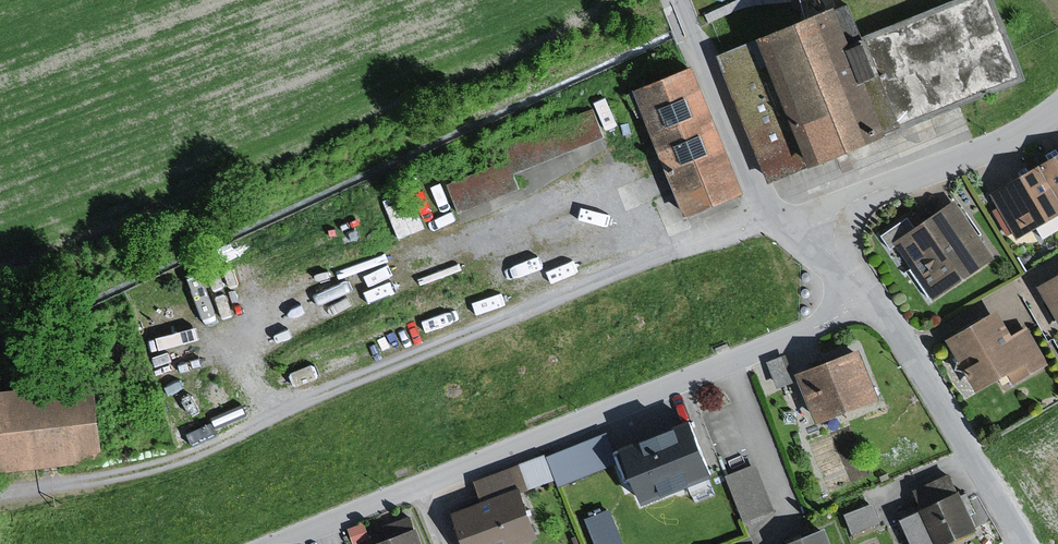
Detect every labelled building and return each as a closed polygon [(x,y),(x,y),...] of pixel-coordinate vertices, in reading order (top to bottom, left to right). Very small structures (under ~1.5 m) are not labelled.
[(858,42),(896,134),(1031,79),(998,0),(961,0),(858,42)] [(843,6),(763,39),(816,168),(818,173),(897,141),(896,134),(858,42),(843,6)] [(763,39),(724,58),(774,185),(816,168),(763,39)] [(695,72),(641,93),(689,217),(743,196),(695,72)] [(511,159),(447,184),(460,214),(522,189),(515,173),(604,137),(593,110),(505,145),(511,159)] [(1045,166),(1057,190),(1057,151),(1049,157),(1052,162),(1045,166)] [(1045,166),(1033,174),(1028,166),(1016,173),(1020,181),(995,195),(1020,241),(1057,219),(1057,190),(1045,166)] [(920,233),(900,246),(939,301),(998,259),(959,205),(920,233)] [(900,246),(920,233),(909,217),(882,235),(892,251),(900,246)] [(1043,289),(1057,316),(1057,281),(1043,289)] [(1004,311),(951,340),(980,394),(1013,376),(1019,387),(1053,368),(1032,329),(1018,337),(1004,311)] [(866,353),(804,377),(821,423),(884,399),(866,353)] [(788,354),(770,362),(782,391),(800,384),(788,354)] [(0,392),(0,473),(108,461),(99,381),(0,392)] [(695,419),(624,447),(646,504),(717,476),(695,419)] [(547,456),(476,482),(485,505),(526,490),(555,479),(547,456)] [(760,466),(730,478),(747,522),(777,511),(760,466)] [(954,474),(916,491),(926,513),(964,495),(954,474)] [(460,513),(471,543),(528,543),(543,539),(526,490),(485,505),(460,513)] [(906,522),(916,543),(948,543),(983,528),(968,494),(964,495),(926,513),(906,522)] [(876,503),(846,515),(854,535),(884,523),(876,503)] [(384,526),(390,540),(419,530),(414,514),(384,526)] [(351,529),(357,543),(358,543),(372,538),(366,523),(351,529)] [(380,543),(425,543),(419,530),(390,540),(380,543)] [(796,543),(837,543),(832,530),(796,543)]
